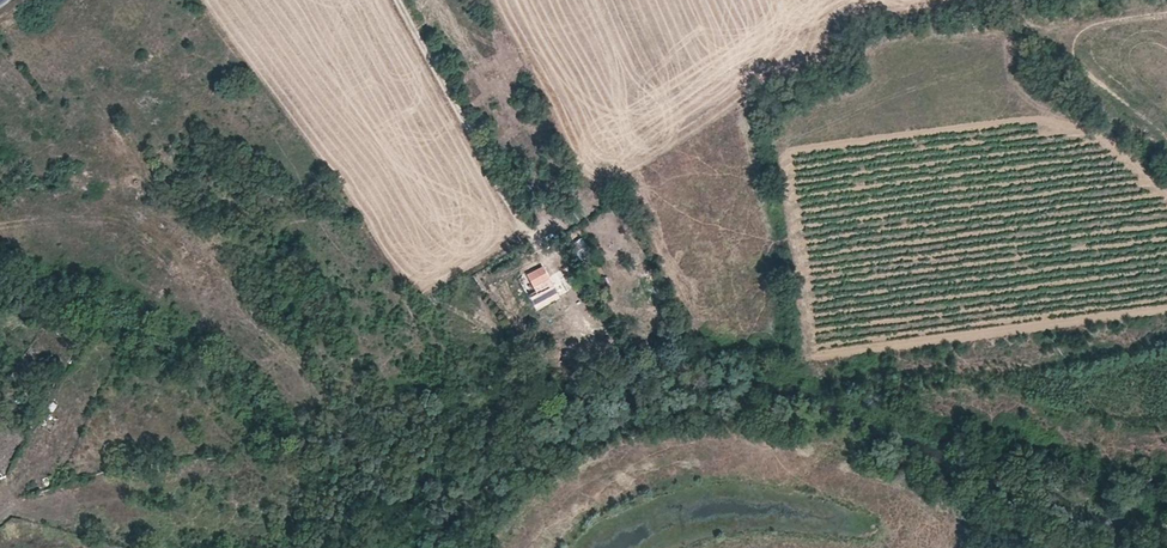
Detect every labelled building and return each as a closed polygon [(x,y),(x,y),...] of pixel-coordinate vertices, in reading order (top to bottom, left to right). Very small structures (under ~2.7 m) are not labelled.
[(590,252),(582,238),(572,243),(580,258),(590,252)] [(550,278),(542,265),(528,273),(537,290),(530,293),(537,306),(559,294),(550,278)]
